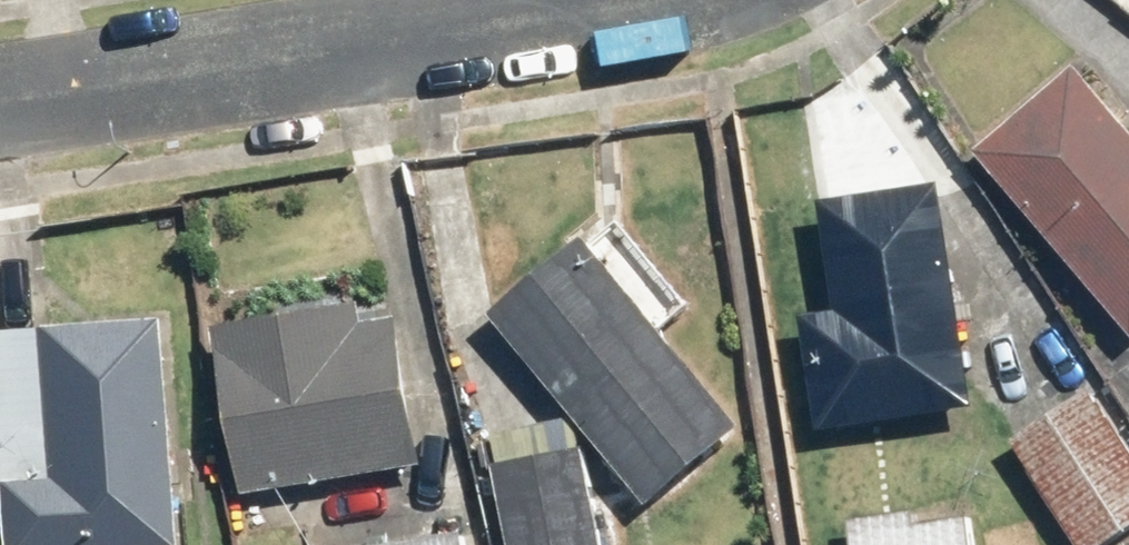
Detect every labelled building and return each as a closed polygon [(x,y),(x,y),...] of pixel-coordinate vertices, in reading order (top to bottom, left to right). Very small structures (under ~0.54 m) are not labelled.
[(1093,56),(992,146),(1128,298),(1128,96),(1093,56)] [(960,177),(840,191),(853,309),(816,313),(828,421),(986,403),(974,298),(960,177)] [(561,376),(665,500),(760,421),(682,326),(720,294),(639,198),(505,309),(561,376)] [(419,296),(230,323),(253,489),(442,462),(419,296)] [(191,470),(183,312),(64,318),(72,476),(21,479),(24,544),(195,544),(191,470)] [(1020,439),(1088,544),(1118,544),(1128,538),(1128,421),(1105,384),(1020,439)] [(503,462),(518,544),(614,544),(596,445),(503,462)] [(864,522),(867,544),(990,544),(986,509),(864,522)] [(367,544),(481,544),(479,529),(367,544)]
